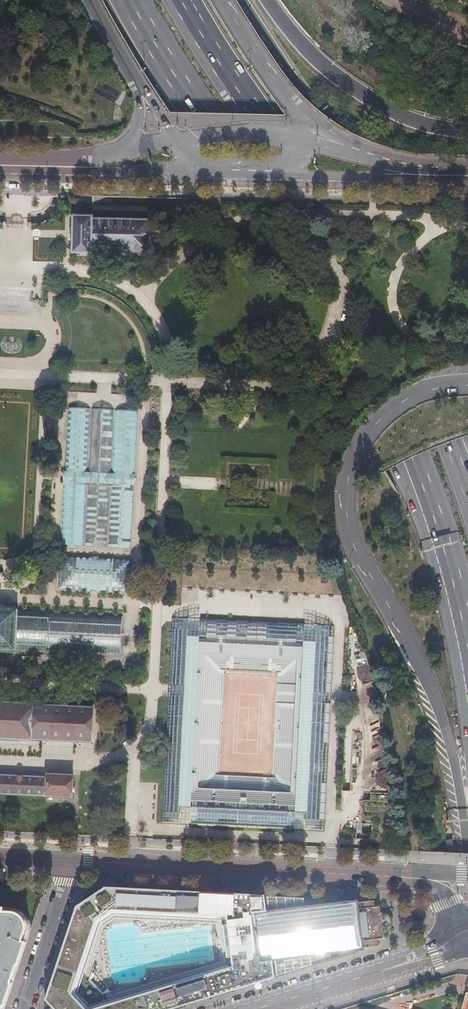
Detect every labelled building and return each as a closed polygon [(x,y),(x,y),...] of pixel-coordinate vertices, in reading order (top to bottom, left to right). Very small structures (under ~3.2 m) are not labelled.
[(74,252),(91,252),(91,251),(149,252),(149,220),(92,218),(92,217),(75,217),(74,252)] [(157,241),(165,242),(165,231),(157,231),(157,241)] [(107,548),(130,549),(134,484),(134,480),(134,476),(138,411),(114,410),(91,408),(68,407),(65,473),(64,477),(64,480),(61,546),(84,547),(107,548)] [(58,589),(130,593),(131,560),(60,556),(58,589)] [(16,653),(16,651),(47,652),(47,651),(49,613),(49,611),(17,610),(18,608),(0,607),(0,652),(16,653)] [(49,613),(47,651),(121,655),(123,616),(49,613)] [(331,709),(327,709),(327,701),(331,701),(334,626),(171,617),(167,684),(166,696),(161,820),(325,828),(331,709)] [(33,740),(33,738),(91,741),(93,707),(0,703),(0,738),(33,740)] [(101,731),(112,731),(113,720),(102,720),(101,731)] [(46,795),(46,796),(72,798),(73,775),(47,774),(47,778),(0,775),(0,793),(46,795)] [(357,826),(351,826),(350,843),(368,844),(368,827),(357,826)] [(364,947),(380,945),(379,939),(384,938),(383,931),(384,931),(385,931),(388,930),(390,928),(390,927),(392,923),(392,920),(391,919),(390,917),(388,915),(387,914),(383,913),(381,913),(380,906),(375,907),(374,900),(359,902),(358,899),(352,900),(263,895),(140,889),(104,886),(91,896),(76,906),(44,1000),(51,1007),(50,1008),(85,1008),(71,995),(95,920),(111,910),(225,916),(233,967),(95,1008),(173,1008),(222,994),(298,970),(358,951),(365,950),(364,947)] [(11,984),(17,967),(18,967),(26,943),(25,943),(28,933),(29,930),(29,926),(28,923),(27,920),(25,917),(23,915),(20,913),(17,911),(14,911),(4,910),(4,909),(0,909),(0,1008),(3,1008),(4,1008),(8,996),(12,984),(11,984)]
